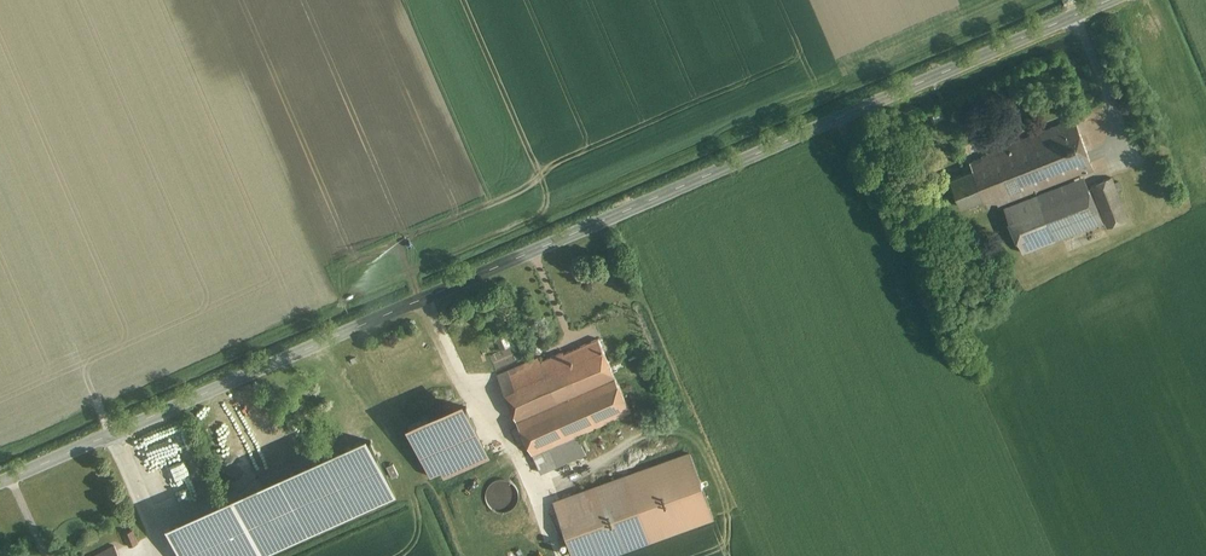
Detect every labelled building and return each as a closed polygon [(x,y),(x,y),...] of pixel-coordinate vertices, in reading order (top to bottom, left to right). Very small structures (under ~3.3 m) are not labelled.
[(977,169),(954,178),(967,209),(988,200),(1000,204),(1002,206),(1098,170),(1079,119),(973,159),(977,169)] [(1089,175),(1005,208),(1026,257),(1110,223),(1089,175)] [(1117,178),(1096,185),(1112,227),(1133,220),(1117,178)] [(506,330),(497,334),(502,347),(511,343),(506,330)] [(530,453),(631,411),(599,335),(544,359),(542,355),(497,374),(530,453)] [(457,396),(401,420),(426,476),(441,470),(444,475),(484,457),(457,396)] [(162,522),(178,555),(262,555),(389,498),(360,433),(162,522)] [(554,499),(575,555),(607,555),(711,519),(687,451),(554,499)] [(134,527),(124,531),(129,545),(139,542),(134,527)] [(115,547),(97,555),(120,555),(115,547)]
